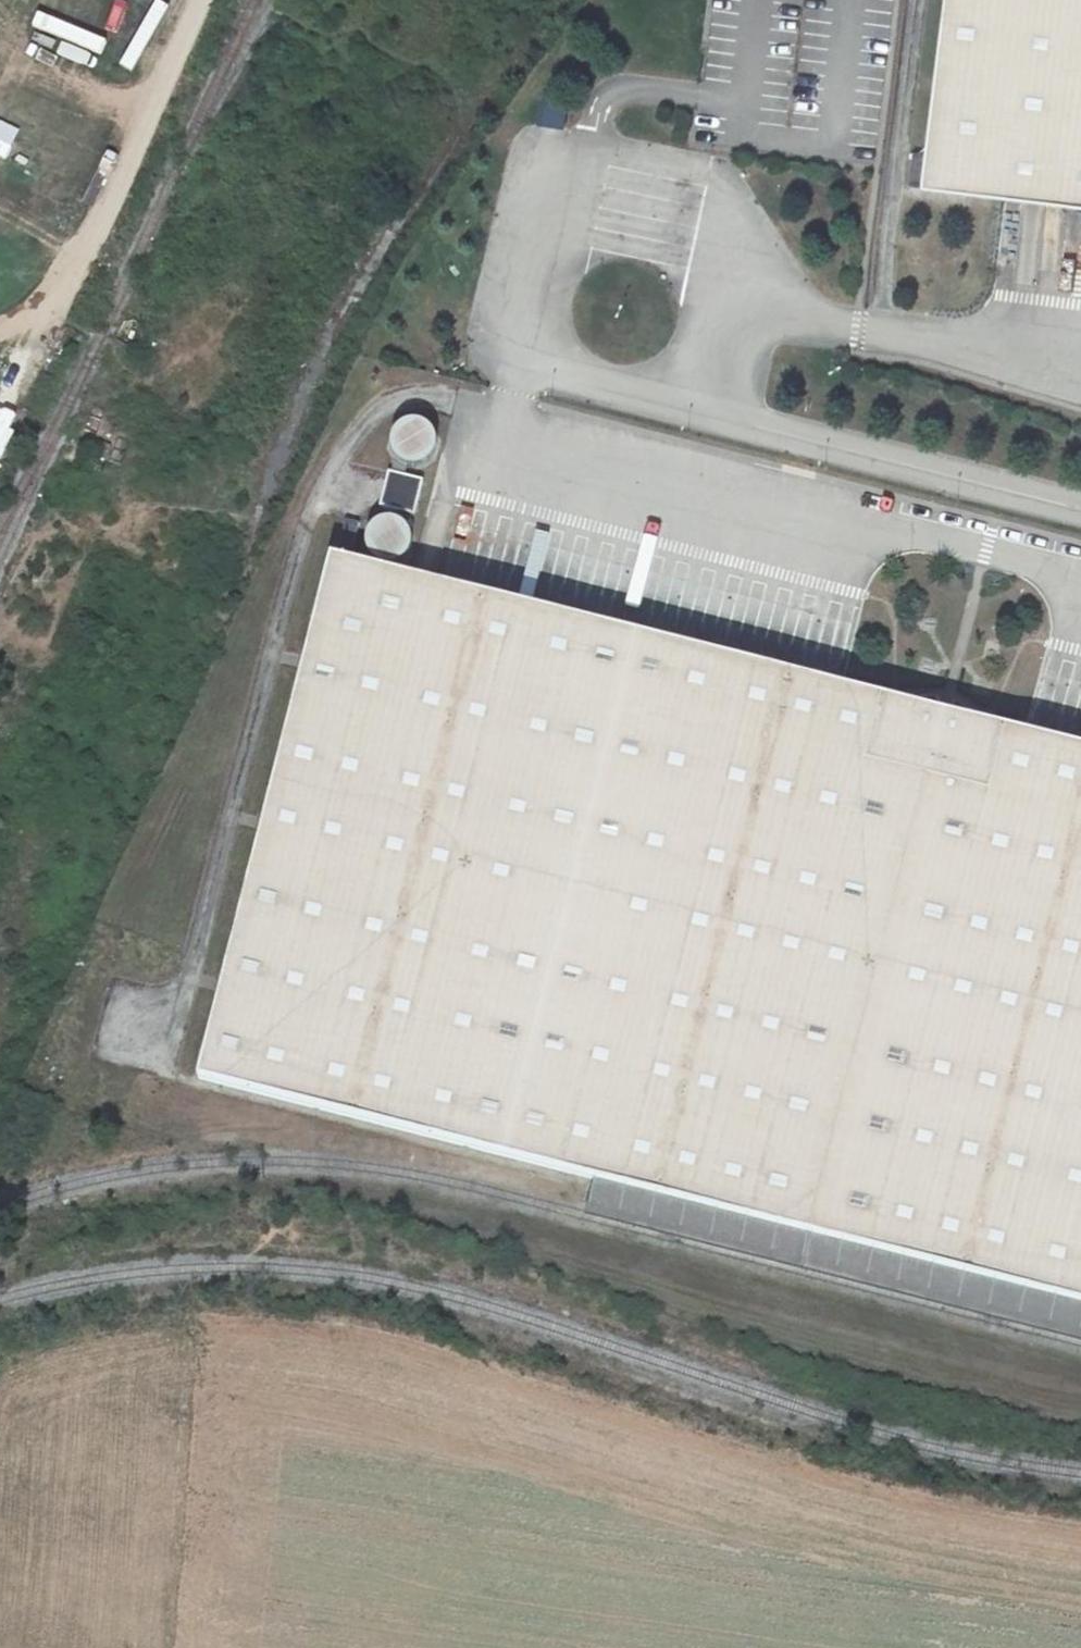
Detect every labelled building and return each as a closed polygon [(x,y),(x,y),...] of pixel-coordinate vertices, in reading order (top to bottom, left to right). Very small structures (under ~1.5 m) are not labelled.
[(927,195),(1080,214),(1080,0),(950,0),(927,195)] [(30,43),(65,54),(75,22),(41,11),(30,43)] [(383,512),(417,517),(422,488),(388,482),(383,512)] [(402,531),(368,524),(364,541),(398,548),(402,531)] [(566,572),(558,604),(704,639),(713,602),(679,593),(687,560),(658,553),(661,540),(621,531),(619,541),(587,533),(577,574),(566,572)] [(949,718),(336,561),(208,1083),(596,1182),(1080,1308),(1080,753),(949,718)] [(596,1182),(585,1224),(1080,1352),(1080,1308),(596,1182)]
